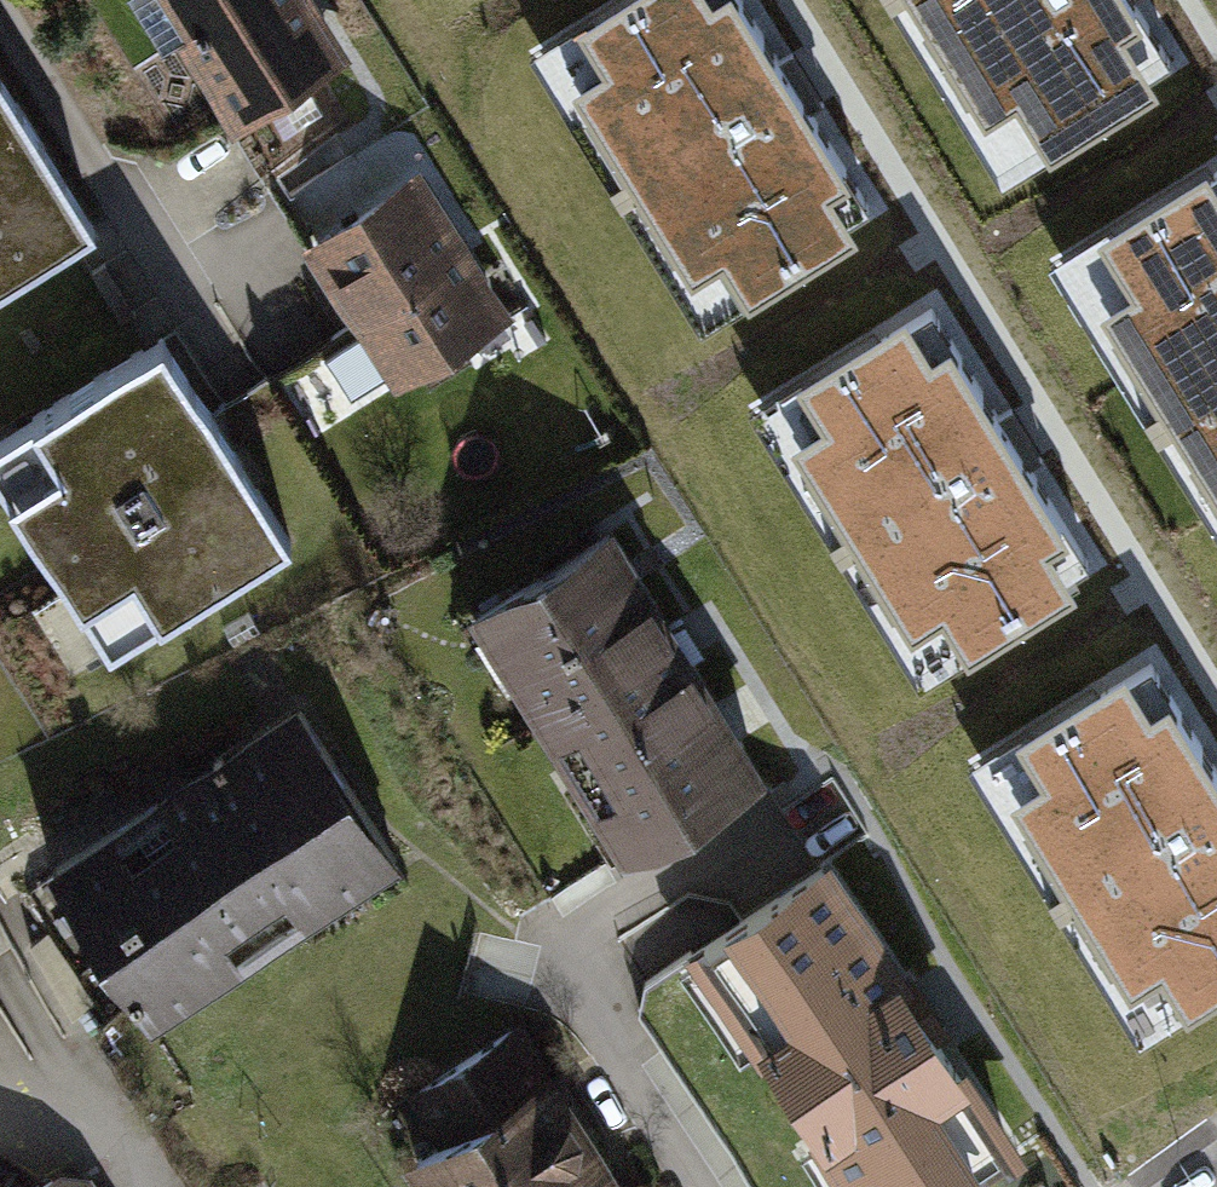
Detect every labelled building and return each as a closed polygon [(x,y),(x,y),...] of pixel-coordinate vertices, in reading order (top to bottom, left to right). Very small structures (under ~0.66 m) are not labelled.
[(236,121),(340,55),(305,0),(158,0),(236,121)] [(574,27),(602,72),(573,89),(692,285),(723,265),(748,306),(859,240),(834,200),(853,188),(738,0),(715,0),(713,2),(712,0),(619,0),(574,27)] [(983,121),(1017,100),(1050,155),(1158,89),(1125,34),(1143,22),(1130,0),(909,0),(983,121)] [(0,91),(0,291),(90,235),(0,91)] [(1094,233),(1129,290),(1100,308),(1216,498),(1216,183),(1206,165),(1094,233)] [(419,184),(310,253),(396,388),(505,319),(419,184)] [(904,312),(791,380),(819,425),(790,443),(909,638),(940,619),(965,660),(1075,593),(1051,553),(1070,542),(949,343),(930,355),(904,312)] [(168,353),(0,457),(0,475),(115,660),(291,551),(168,353)] [(604,544),(478,621),(623,857),(750,780),(604,544)] [(1012,739),(1040,785),(1012,802),(1130,997),(1162,978),(1187,1019),(1216,1001),(1216,779),(1171,702),(1151,714),(1125,671),(1012,739)] [(293,725),(60,879),(155,1022),(388,868),(293,725)] [(698,950),(851,1186),(964,1186),(1006,1160),(820,872),(698,950)] [(408,1099),(440,1149),(413,1166),(426,1186),(607,1186),(509,1035),(408,1099)]
